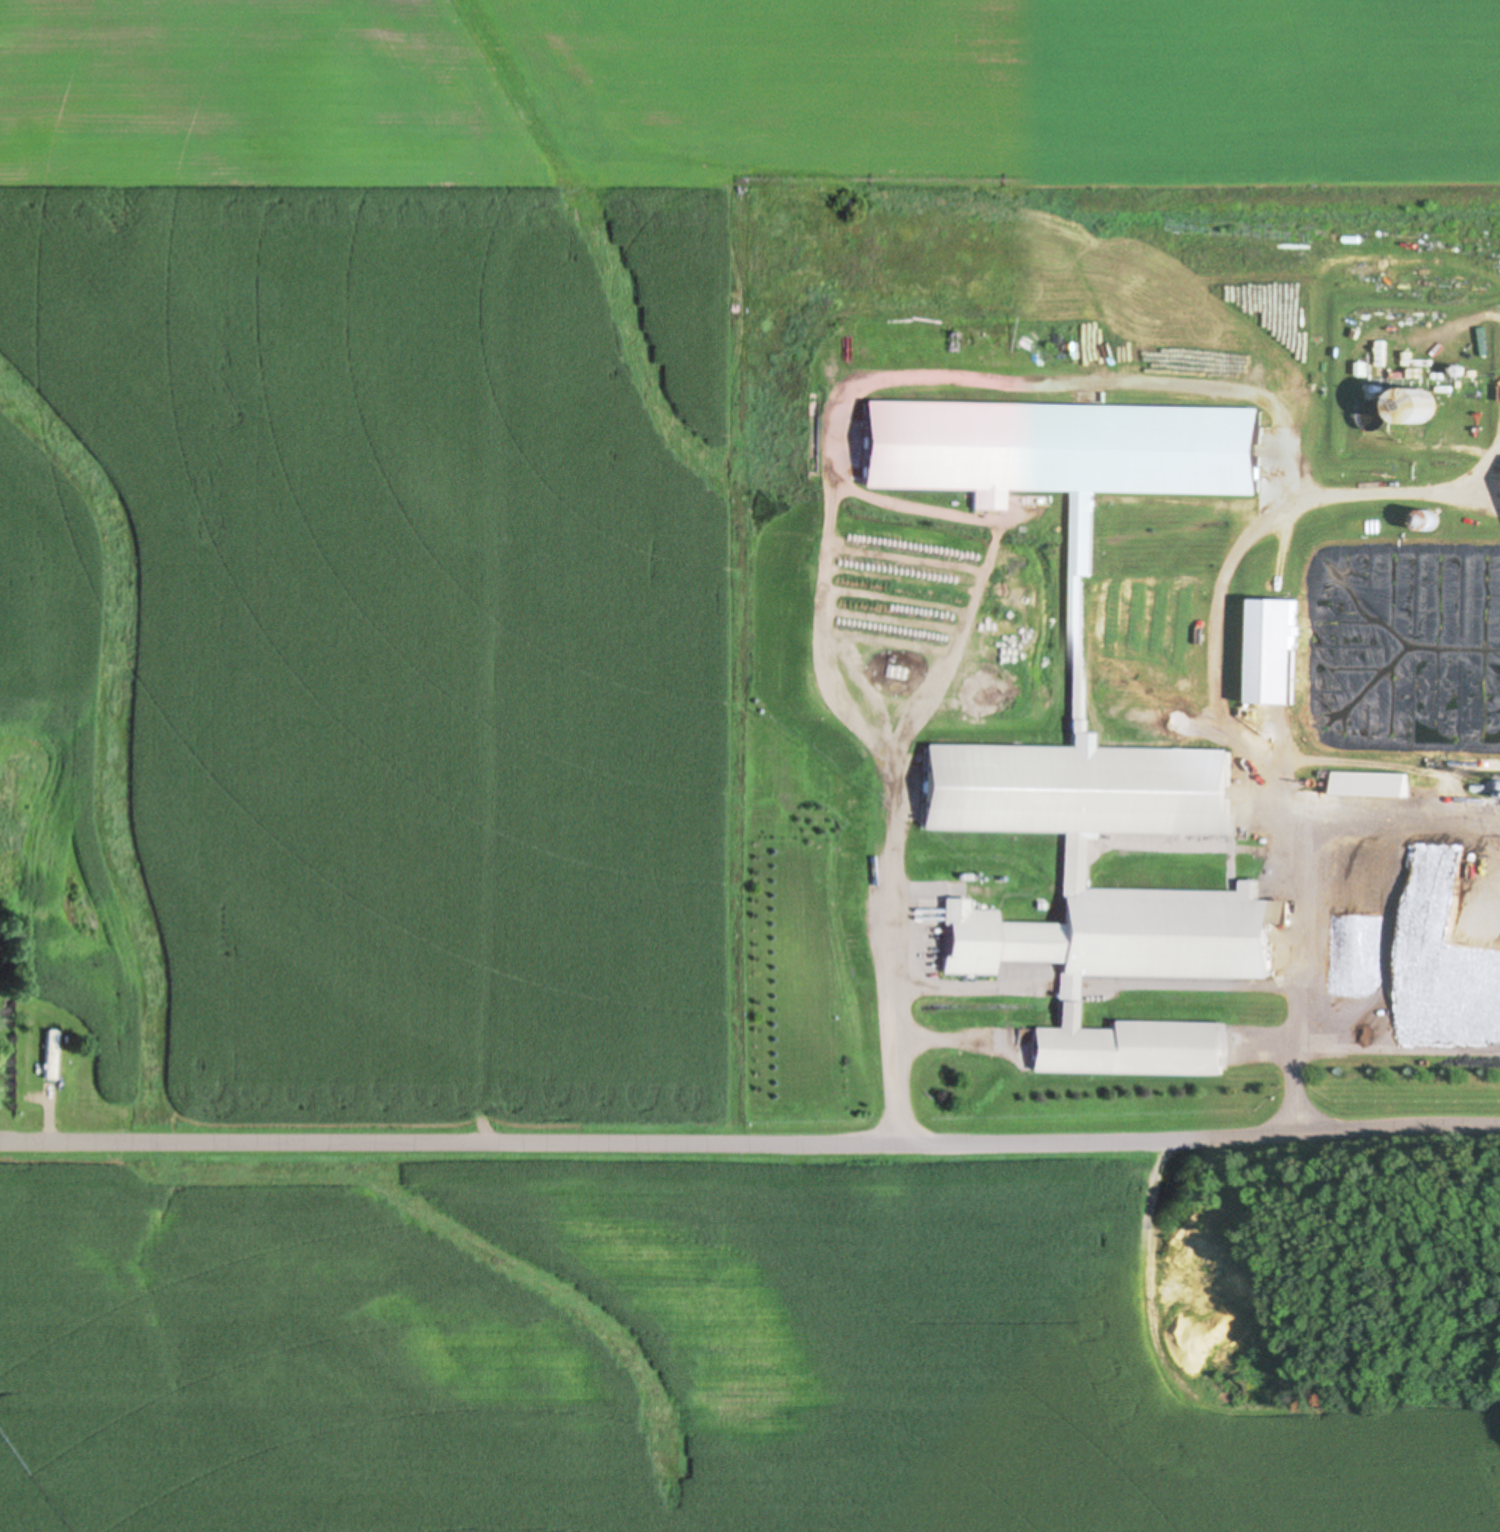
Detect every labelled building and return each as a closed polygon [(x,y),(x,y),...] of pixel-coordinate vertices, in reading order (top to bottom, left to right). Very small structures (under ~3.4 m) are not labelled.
[(1075,492),(1069,748),(924,745),(922,830),(1065,833),(1063,924),(998,923),(998,906),(944,904),(943,974),(997,975),(997,971),(1272,977),(1273,902),(1256,901),(1256,892),(1084,888),(1085,833),(1230,836),(1232,752),(1093,749),(1093,733),(1085,733),(1090,493),(1207,495),(1208,409),(864,401),(862,488),(972,490),(971,509),(1005,510),(1005,491),(1075,492)] [(1299,706),(1301,636),(1253,636),(1252,705),(1299,706)] [(44,1080),(55,1080),(55,1031),(44,1031),(44,1080)]
